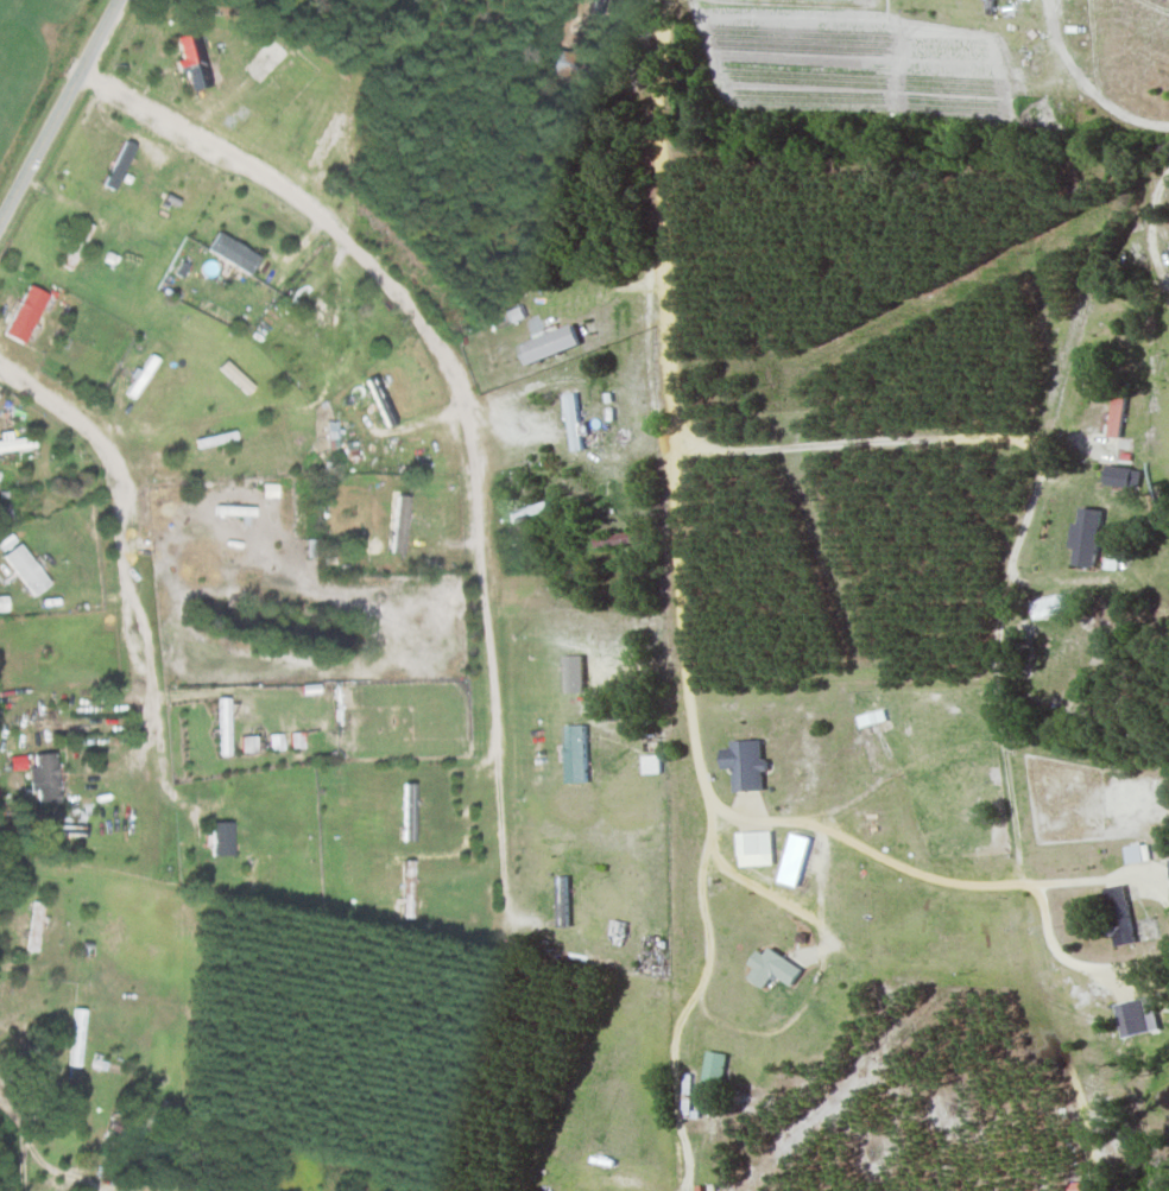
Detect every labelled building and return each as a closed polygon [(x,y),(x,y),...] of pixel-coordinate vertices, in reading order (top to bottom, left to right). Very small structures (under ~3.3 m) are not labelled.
[(600,37),(600,0),(591,0),(591,37),(600,37)] [(196,32),(173,37),(180,72),(184,72),(188,90),(207,86),(196,32)] [(267,74),(287,53),(271,39),(252,59),(267,74)] [(569,79),(576,56),(553,49),(547,72),(569,79)] [(135,145),(124,141),(103,186),(113,191),(135,145)] [(69,271),(94,228),(84,222),(59,266),(69,271)] [(248,275),(258,257),(216,232),(205,251),(248,275)] [(2,335),(21,344),(46,295),(26,286),(2,335)] [(579,346),(572,326),(517,343),(523,363),(579,346)] [(157,360),(149,355),(124,394),(133,399),(157,360)] [(396,423),(375,375),(365,380),(385,428),(396,423)] [(564,394),(572,451),(584,449),(576,392),(564,394)] [(201,438),(203,447),(231,441),(229,433),(201,438)] [(34,446),(32,435),(11,439),(10,434),(0,436),(0,452),(34,446)] [(1139,485),(1139,468),(1104,468),(1104,485),(1139,485)] [(389,552),(401,554),(408,497),(396,495),(389,552)] [(550,511),(547,501),(507,514),(509,523),(550,511)] [(7,505),(0,506),(0,521),(9,519),(7,505)] [(1094,570),(1104,513),(1093,511),(1084,568),(1094,570)] [(594,545),(644,543),(643,532),(594,535),(594,545)] [(47,584),(16,544),(1,556),(31,596),(47,584)] [(1029,602),(1032,618),(1065,612),(1062,596),(1029,602)] [(217,756),(229,756),(229,698),(217,698),(217,756)] [(585,725),(564,725),(564,783),(585,783),(585,725)] [(658,733),(642,733),(642,752),(658,752),(658,733)] [(730,740),(730,748),(721,748),(721,768),(732,768),(732,792),(761,792),(761,740),(730,740)] [(58,803),(53,753),(29,755),(34,806),(58,803)] [(414,784),(402,784),(402,841),(414,841),(414,784)] [(231,823),(210,823),(210,857),(231,857),(231,823)] [(771,856),(771,832),(736,832),(736,856),(771,856)] [(810,837),(789,833),(777,883),(798,887),(810,837)] [(1125,863),(1148,862),(1147,844),(1124,845),(1125,863)] [(567,876),(557,876),(557,928),(567,928),(567,876)] [(1125,886),(1102,889),(1108,937),(1113,936),(1114,947),(1132,944),(1125,886)] [(36,953),(45,903),(33,901),(25,951),(36,953)] [(754,969),(747,979),(762,989),(772,975),(790,987),(801,970),(768,948),(763,956),(757,951),(748,965),(754,969)] [(85,1010),(72,1008),(68,1066),(80,1067),(85,1010)] [(700,1085),(720,1089),(726,1054),(706,1051),(700,1085)] [(90,1068),(102,1070),(105,1056),(93,1053),(90,1068)] [(637,1190),(643,1168),(588,1154),(582,1177),(637,1190)]
